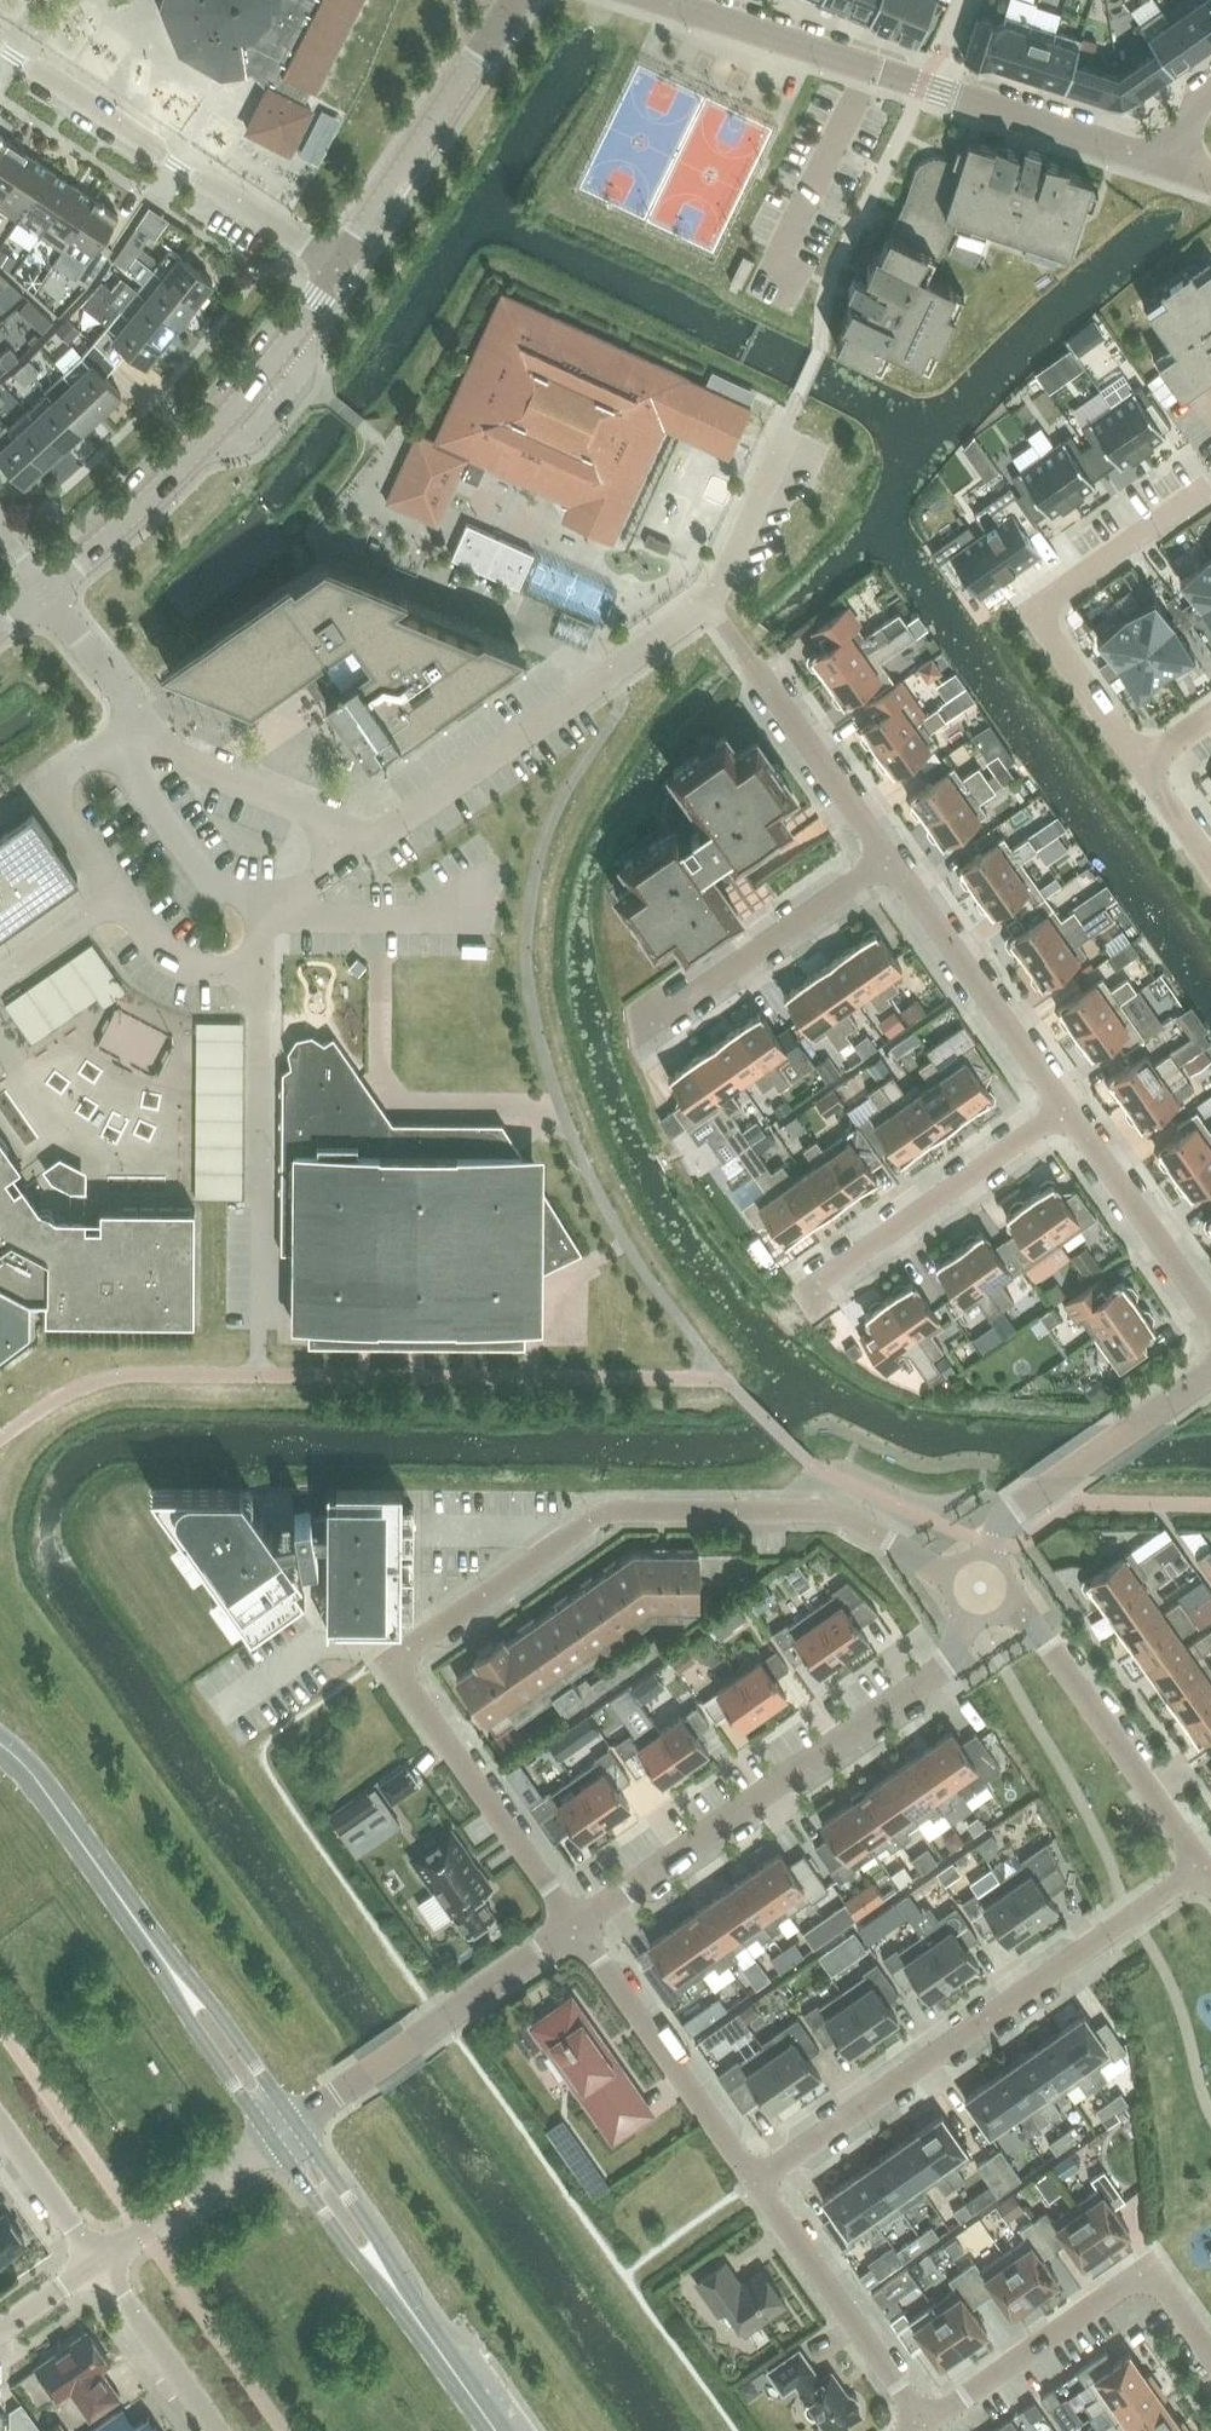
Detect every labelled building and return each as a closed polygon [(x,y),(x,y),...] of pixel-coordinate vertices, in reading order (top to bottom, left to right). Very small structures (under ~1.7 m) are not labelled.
[(161,10),(179,54),(221,78),(251,73),(267,89),(247,130),(289,152),(311,109),(303,105),(310,90),(313,92),(359,0),(164,0),(161,10)] [(845,8),(849,0),(825,0),(845,8)] [(869,18),(868,21),(877,0),(849,0),(845,8),(869,18)] [(868,21),(893,31),(906,0),(877,0),(868,21)] [(893,31),(917,42),(924,27),(931,24),(933,17),(931,11),(935,0),(906,0),(893,31)] [(1210,44),(1210,35),(1186,0),(1184,0),(1165,14),(1162,9),(1161,10),(1194,56),(1210,44)] [(1210,35),(1210,0),(1186,0),(1210,35)] [(1173,71),(1194,56),(1161,10),(1139,25),(1174,73),(1174,72),(1173,71)] [(977,15),(963,57),(989,65),(1005,15),(1004,14),(1002,23),(977,15)] [(990,64),(1014,72),(1030,23),(1005,15),(989,65),(990,66),(990,64)] [(1014,72),(1039,80),(1055,31),(1030,23),(1014,72)] [(1139,25),(1154,48),(1117,74),(1122,103),(1123,103),(1122,101),(1137,99),(1137,97),(1172,72),(1173,73),(1174,73),(1139,25)] [(1063,89),(1080,39),(1055,31),(1039,80),(1063,88),(1062,89),(1063,89)] [(1122,103),(1117,74),(1094,66),(1100,45),(1080,39),(1063,89),(1064,90),(1065,88),(1106,102),(1106,103),(1121,101),(1121,103),(1122,103)] [(880,366),(890,346),(928,365),(963,292),(925,274),(933,256),(939,259),(954,226),(985,236),(988,228),(1024,240),(1022,248),(1054,259),(1057,251),(1068,254),(1084,206),(1092,208),(1097,192),(1089,189),(1092,181),(1066,172),(1068,168),(1045,160),(1040,176),(1034,174),(1041,153),(1025,148),(1024,153),(995,144),(994,148),(968,140),(965,149),(957,146),(952,161),(941,158),(939,158),(937,158),(934,158),(930,159),(927,159),(925,160),(923,161),(921,163),(919,164),(918,166),(916,168),(915,170),(914,172),(913,174),(905,201),(880,252),(875,250),(865,272),(878,279),(874,285),(854,275),(847,290),(854,294),(840,322),(845,324),(835,344),(880,366)] [(0,150),(0,198),(28,156),(6,141),(0,150)] [(0,198),(0,210),(17,221),(50,171),(28,156),(0,198)] [(50,171),(17,221),(38,235),(46,223),(47,224),(73,186),(50,171)] [(47,224),(46,223),(38,235),(61,251),(95,200),(73,186),(47,224)] [(118,216),(95,200),(61,251),(75,260),(76,257),(86,264),(118,216)] [(136,227),(119,252),(132,261),(135,256),(142,246),(149,236),(136,227)] [(152,269),(195,303),(212,282),(169,248),(160,260),(142,246),(135,256),(152,269)] [(8,271),(16,260),(0,249),(0,264),(8,271)] [(132,261),(119,252),(113,261),(126,270),(132,261)] [(753,260),(743,255),(730,281),(741,286),(753,260)] [(1196,277),(1191,270),(1160,291),(1165,299),(1147,311),(1175,349),(1157,362),(1181,396),(1210,374),(1210,266),(1196,277)] [(152,269),(136,290),(178,324),(195,303),(152,269)] [(82,270),(75,280),(86,287),(93,277),(82,270)] [(40,281),(37,274),(29,273),(24,279),(27,287),(35,288),(40,281)] [(9,282),(2,275),(1,275),(0,276),(0,289),(9,282)] [(178,324),(136,290),(121,277),(111,289),(113,291),(106,300),(119,311),(120,309),(162,344),(178,324)] [(101,281),(94,290),(106,300),(113,291),(111,289),(101,281)] [(0,289),(0,303),(4,308),(22,294),(19,291),(9,282),(0,289)] [(162,344),(120,309),(119,311),(106,300),(94,290),(80,304),(106,326),(93,342),(115,363),(126,350),(145,365),(162,344)] [(686,377),(501,293),(434,441),(417,433),(385,502),(437,525),(459,476),(466,479),(481,476),(485,466),(569,504),(562,520),(612,542),(664,428),(728,457),(750,408),(686,378),(686,377)] [(69,343),(80,331),(66,319),(55,331),(69,343)] [(1078,354),(1088,347),(1079,334),(1069,341),(1078,354)] [(82,355),(63,373),(100,412),(120,394),(104,376),(115,363),(93,342),(82,355)] [(9,348),(0,355),(0,360),(7,368),(18,360),(9,348)] [(1070,349),(1035,374),(1049,393),(1084,368),(1070,349)] [(21,367),(32,378),(39,371),(28,359),(21,367)] [(32,378),(21,367),(13,374),(24,385),(32,378)] [(100,412),(63,373),(43,391),(46,393),(81,430),(100,412)] [(1110,406),(1142,452),(1165,436),(1162,431),(1171,425),(1152,399),(1150,400),(1140,386),(1135,389),(1123,373),(1099,390),(1110,406)] [(46,393),(27,411),(62,448),(81,430),(46,393)] [(1107,476),(1142,452),(1110,406),(1081,427),(1092,443),(1086,447),(1107,476)] [(62,448),(27,411),(8,429),(43,466),(62,448)] [(8,429),(5,425),(0,429),(0,459),(23,484),(43,466),(8,429)] [(1070,435),(1040,456),(1072,501),(1107,476),(1086,447),(1081,451),(1070,435)] [(963,449),(985,481),(999,472),(974,436),(963,449)] [(1049,517),(1072,501),(1040,456),(1011,477),(1022,492),(1016,496),(1034,521),(1046,513),(1049,517)] [(950,557),(939,565),(955,587),(966,580),(980,600),(982,599),(1043,556),(1026,533),(1037,525),(1034,521),(1016,496),(1010,487),(973,513),(985,531),(976,537),(968,525),(941,544),(950,557)] [(466,523),(451,557),(518,587),(533,554),(466,523)] [(648,534),(643,544),(666,554),(670,544),(648,534)] [(370,541),(367,549),(376,553),(380,544),(370,541)] [(1210,599),(1210,563),(1208,559),(1181,579),(1195,599),(1200,606),(1210,599)] [(318,564),(294,580),(291,576),(192,645),(161,667),(250,704),(297,671),(307,665),(325,690),(368,752),(397,732),(400,737),(525,649),(518,647),(401,598),(407,594),(324,560),(318,564)] [(1169,619),(1154,597),(1125,617),(1145,645),(1173,625),(1169,619)] [(1175,615),(1169,619),(1173,625),(1186,616),(1181,609),(1173,597),(1166,602),(1175,615)] [(1181,609),(1186,616),(1200,606),(1195,599),(1181,609)] [(1200,606),(1205,614),(1210,622),(1210,599),(1200,606)] [(1186,616),(1191,624),(1205,614),(1200,606),(1186,616)] [(826,681),(907,624),(899,612),(881,625),(881,624),(864,636),(857,626),(858,626),(857,624),(856,625),(846,610),(849,608),(848,607),(812,633),(823,648),(816,653),(814,652),(808,656),(807,662),(812,669),(818,670),(826,681)] [(1173,625),(1179,632),(1191,624),(1186,616),(1173,625)] [(917,617),(907,624),(915,636),(926,629),(917,617)] [(1110,658),(1116,666),(1145,645),(1125,617),(1096,637),(1110,658)] [(907,624),(826,681),(834,692),(833,698),(838,705),(843,706),(849,702),(848,700),(868,686),(874,694),(893,681),(880,662),(915,636),(907,624)] [(1165,674),(1193,654),(1179,632),(1173,625),(1145,645),(1165,674)] [(1121,673),(1136,694),(1165,674),(1145,645),(1116,666),(1121,673)] [(932,658),(917,668),(927,682),(941,672),(932,658)] [(1110,658),(1098,667),(1103,675),(1116,666),(1110,658)] [(325,690),(307,665),(297,671),(303,679),(315,697),(325,690)] [(1103,675),(1108,682),(1121,673),(1116,666),(1103,675)] [(174,687),(167,679),(160,685),(167,692),(174,687)] [(920,720),(920,719),(905,698),(906,697),(905,696),(904,696),(896,685),(901,682),(900,680),(863,706),(864,708),(868,705),(876,716),(859,728),(863,733),(861,739),(866,746),(872,747),(876,751),(920,720)] [(954,694),(964,708),(975,699),(966,686),(954,694)] [(920,720),(876,751),(879,756),(878,762),(883,769),(889,770),(892,775),(937,743),(929,732),(945,720),(936,707),(920,719),(920,720)] [(672,772),(677,779),(676,779),(675,780),(674,781),(673,782),(672,783),(671,784),(670,785),(669,786),(669,787),(668,788),(667,789),(666,790),(666,791),(665,792),(665,794),(664,795),(664,796),(663,797),(663,799),(662,800),(662,801),(662,802),(662,804),(661,805),(661,806),(661,808),(661,809),(661,810),(661,811),(661,813),(661,814),(662,815),(662,817),(662,818),(663,819),(663,821),(663,822),(664,823),(664,824),(665,825),(665,827),(666,828),(667,829),(667,830),(668,831),(647,846),(649,848),(648,852),(639,859),(634,858),(633,856),(624,862),(637,881),(618,894),(631,912),(633,911),(638,912),(644,921),(643,925),(641,926),(654,945),(673,932),(686,951),(737,914),(712,879),(709,875),(733,858),(735,860),(744,853),(786,824),(773,806),(792,793),(755,741),(737,754),(724,736),(714,743),(716,744),(715,749),(706,755),(701,754),(700,752),(672,772)] [(945,766),(933,750),(918,761),(929,777),(945,766)] [(994,773),(1006,765),(997,753),(985,761),(994,773)] [(1006,765),(994,773),(1002,785),(1014,777),(1006,765)] [(925,822),(987,778),(978,766),(962,778),(954,767),(909,798),(912,803),(911,809),(916,816),(922,817),(925,822)] [(987,778),(925,822),(929,826),(927,833),(932,840),(938,840),(942,845),(987,814),(979,802),(995,791),(987,778)] [(77,877),(32,814),(0,836),(0,931),(77,877)] [(1040,828),(1028,837),(1037,850),(1049,841),(1040,828)] [(1020,861),(1020,862),(1037,850),(1028,837),(1011,848),(1003,837),(959,869),(962,874),(961,874),(960,880),(965,887),(971,888),(972,887),(975,892),(1020,861)] [(1045,897),(1020,862),(1020,861),(975,892),(978,897),(977,903),(982,910),(988,911),(991,915),(1008,904),(1017,917),(1045,897)] [(1069,862),(1056,871),(1064,883),(1077,874),(1069,862)] [(1072,908),(1073,910),(1082,922),(1104,905),(1115,897),(1106,884),(1085,899),(1072,908)] [(1105,905),(1082,922),(1079,924),(1025,963),(1033,974),(1031,980),(1036,987),(1042,988),(1048,984),(1047,982),(1086,954),(1078,943),(1114,918),(1105,905)] [(1025,963),(1079,924),(1082,922),(1073,910),(1061,919),(1053,908),(1014,935),(1013,934),(1006,938),(1005,944),(1010,951),(1017,951),(1025,963)] [(863,939),(851,947),(886,997),(887,996),(899,988),(890,976),(901,968),(879,936),(881,935),(876,929),(870,928),(863,933),(863,939)] [(1138,954),(1129,942),(1110,955),(1119,967),(1138,954)] [(851,947),(829,963),(855,1001),(866,993),(878,1010),(891,1001),(887,996),(886,997),(851,947)] [(357,958),(348,967),(358,975),(366,966),(357,958)] [(829,963),(806,979),(845,1033),(846,1032),(857,1024),(845,1008),(855,1001),(829,963)] [(1119,1002),(1120,1002),(1136,991),(1127,978),(1110,989),(1103,978),(1058,1010),(1061,1014),(1060,1021),(1064,1028),(1071,1028),(1074,1033),(1119,1002)] [(845,1033),(806,979),(783,995),(815,1040),(826,1032),(837,1049),(851,1040),(846,1032),(845,1033)] [(916,999),(900,1011),(909,1023),(925,1012),(916,999)] [(1144,1038),(1120,1002),(1119,1002),(1074,1033),(1078,1038),(1076,1044),(1081,1051),(1087,1052),(1091,1056),(1114,1040),(1123,1052),(1144,1038)] [(1207,1028),(1191,1005),(1176,1015),(1192,1037),(1202,1030),(1203,1031),(1207,1028)] [(952,1008),(935,1020),(944,1033),(961,1021),(952,1008)] [(904,1026),(893,1011),(878,1022),(889,1037),(904,1026)] [(774,1083),(773,1083),(778,1090),(791,1081),(780,1065),(791,1057),(793,1060),(805,1051),(787,1026),(775,1035),(759,1012),(736,1028),(774,1083)] [(931,1059),(938,1068),(937,1069),(969,1113),(980,1105),(986,1107),(993,1102),(994,1096),(990,1090),(988,1091),(980,1081),(993,1072),(973,1043),(976,1041),(965,1024),(926,1051),(931,1059)] [(736,1028),(713,1044),(740,1082),(750,1075),(762,1091),(773,1083),(774,1083),(736,1028)] [(896,1059),(907,1052),(919,1043),(912,1033),(889,1049),(896,1059)] [(854,1044),(863,1058),(876,1048),(867,1035),(854,1044)] [(525,1327),(539,1327),(540,1272),(581,1251),(540,1185),(540,1178),(535,1178),(502,1123),(392,1122),(366,1084),(332,1036),(281,1071),(280,1252),(294,1252),(293,1325),(308,1325),(308,1345),(357,1345),(369,1345),(408,1345),(423,1345),(462,1346),(474,1346),(525,1346),(525,1327)] [(1182,1063),(1202,1048),(1194,1037),(1174,1051),(1182,1063)] [(713,1044),(691,1060),(729,1115),(730,1114),(741,1106),(729,1089),(740,1082),(713,1044)] [(1210,1061),(1202,1048),(1182,1063),(1190,1075),(1210,1061)] [(1124,1103),(1178,1065),(1170,1053),(1153,1065),(1145,1054),(1107,1080),(1111,1085),(1109,1091),(1114,1098),(1120,1099),(1124,1103)] [(891,1069),(881,1055),(880,1056),(866,1065),(876,1080),(891,1069)] [(814,1066),(826,1083),(834,1078),(840,1074),(828,1056),(814,1066)] [(937,1069),(938,1068),(931,1059),(918,1068),(930,1084),(920,1091),(919,1092),(946,1129),(969,1113),(937,1069)] [(729,1115),(691,1060),(667,1077),(684,1101),(672,1109),(687,1130),(710,1114),(737,1152),(750,1143),(742,1131),(730,1114),(729,1115)] [(1187,1077),(1178,1065),(1124,1103),(1127,1108),(1126,1114),(1131,1121),(1137,1122),(1140,1127),(1178,1100),(1170,1089),(1187,1077)] [(892,1075),(880,1084),(923,1145),(946,1129),(919,1092),(920,1091),(915,1084),(904,1092),(892,1075)] [(192,1083),(191,1125),(236,1126),(236,1084),(192,1083)] [(923,1145),(880,1084),(868,1092),(880,1109),(869,1117),(883,1138),(900,1162),(923,1145)] [(816,1101),(825,1114),(842,1103),(833,1089),(816,1101)] [(773,1109),(778,1117),(791,1109),(785,1101),(773,1109)] [(1210,1147),(1210,1129),(1210,1130),(1196,1111),(1177,1125),(1182,1133),(1157,1151),(1160,1155),(1159,1162),(1164,1168),(1170,1169),(1173,1174),(1210,1147)] [(805,1128),(796,1115),(793,1116),(783,1124),(792,1137),(805,1128)] [(872,1146),(883,1138),(869,1117),(858,1125),(872,1146)] [(750,1143),(765,1133),(757,1121),(742,1131),(750,1143)] [(858,1125),(823,1149),(822,1150),(853,1195),(876,1178),(865,1162),(876,1154),(882,1162),(883,1161),(872,1146),(858,1125)] [(750,1143),(758,1153),(775,1141),(768,1131),(765,1133),(750,1143)] [(194,1208),(100,1207),(100,1225),(85,1225),(85,1216),(56,1216),(49,1207),(38,1206),(22,1183),(14,1188),(5,1176),(20,1165),(0,1136),(0,1357),(29,1337),(29,1306),(45,1306),(45,1319),(193,1320),(194,1208)] [(822,1150),(823,1149),(816,1140),(803,1149),(815,1166),(804,1173),(830,1211),(853,1195),(822,1150)] [(758,1153),(750,1143),(737,1152),(764,1190),(741,1207),(756,1228),(768,1219),(785,1243),(808,1227),(770,1172),(771,1172),(758,1153)] [(1173,1174),(1177,1179),(1175,1185),(1180,1192),(1187,1193),(1190,1197),(1207,1186),(1210,1192),(1210,1147),(1173,1174)] [(71,1185),(70,1164),(52,1165),(53,1185),(71,1185)] [(782,1164),(771,1172),(770,1172),(808,1227),(830,1211),(804,1173),(793,1181),(782,1164)] [(1028,1198),(1060,1243),(1096,1218),(1076,1189),(1063,1198),(1056,1188),(1057,1186),(1053,1180),(1047,1179),(1040,1184),(1040,1190),(1028,1198)] [(1009,1248),(1024,1268),(1059,1244),(1060,1243),(1028,1198),(1024,1202),(1017,1200),(1010,1205),(1010,1211),(1005,1215),(1022,1239),(1009,1248)] [(963,1245),(958,1248),(1001,1309),(1013,1301),(1002,1284),(1013,1276),(981,1232),(977,1235),(970,1233),(963,1238),(963,1245)] [(1001,1309),(958,1248),(953,1251),(947,1250),(940,1255),(940,1261),(935,1264),(966,1309),(977,1301),(989,1318),(1001,1309)] [(1100,1269),(1089,1253),(1074,1264),(1085,1280),(1100,1269)] [(1094,1336),(1138,1305),(1135,1300),(1137,1294),(1132,1287),(1125,1286),(1122,1281),(1105,1293),(1097,1282),(1101,1279),(1100,1278),(1064,1303),(1065,1305),(1069,1301),(1077,1313),(1076,1314),(1077,1315),(1078,1314),(1094,1336)] [(892,1294),(888,1298),(931,1359),(932,1358),(943,1350),(931,1334),(943,1326),(911,1281),(906,1285),(900,1283),(893,1288),(892,1294)] [(1065,1297),(1056,1283),(1042,1293),(1052,1306),(1065,1297)] [(935,1363),(932,1358),(931,1359),(888,1298),(883,1301),(877,1300),(870,1304),(869,1311),(864,1314),(874,1328),(860,1337),(866,1346),(885,1373),(887,1372),(883,1368),(896,1359),(898,1358),(897,1358),(902,1355),(911,1356),(927,1379),(940,1370),(935,1363)] [(1021,1305),(1007,1315),(1017,1328),(1031,1318),(1021,1305)] [(1138,1305),(1094,1336),(1119,1372),(1147,1352),(1138,1340),(1155,1328),(1151,1323),(1153,1317),(1148,1310),(1142,1309),(1138,1305)] [(1039,1315),(1048,1327),(1059,1319),(1051,1306),(1039,1315)] [(989,1318),(1003,1338),(1015,1329),(1001,1309),(989,1318)] [(862,1353),(854,1342),(844,1349),(851,1360),(862,1353)] [(944,1356),(935,1363),(940,1370),(946,1378),(955,1372),(944,1356)] [(1084,1392),(1091,1402),(1106,1392),(1098,1381),(1084,1392)] [(230,1489),(174,1489),(156,1499),(250,1631),(304,1593),(230,1489)] [(336,1490),(336,1492),(335,1514),(311,1518),(310,1513),(294,1516),(301,1559),(317,1556),(316,1547),(335,1548),(335,1628),(400,1628),(400,1612),(411,1612),(412,1506),(401,1506),(401,1490),(336,1490)] [(1093,1594),(1101,1605),(1163,1562),(1169,1558),(1181,1549),(1164,1526),(1090,1578),(1089,1576),(1083,1581),(1082,1586),(1087,1593),(1093,1594)] [(1195,1556),(1210,1579),(1210,1547),(1210,1546),(1195,1556)] [(1189,1562),(1181,1549),(1169,1558),(1177,1570),(1189,1562)] [(698,1606),(698,1553),(633,1553),(506,1643),(503,1639),(473,1660),(476,1664),(456,1678),(487,1722),(545,1681),(567,1715),(663,1648),(655,1637),(589,1683),(585,1676),(575,1683),(564,1667),(651,1606),(683,1606),(683,1614),(697,1614),(699,1614),(699,1606),(698,1606)] [(1163,1562),(1101,1605),(1117,1628),(1155,1602),(1162,1597),(1154,1586),(1171,1574),(1163,1562)] [(797,1565),(785,1574),(799,1594),(811,1585),(797,1565)] [(849,1583),(811,1610),(842,1655),(850,1649),(853,1653),(869,1642),(857,1625),(872,1614),(874,1615),(878,1612),(849,1583)] [(1202,1602),(1210,1595),(1210,1593),(1205,1584),(1194,1591),(1201,1602),(1202,1602)] [(1210,1618),(1210,1595),(1202,1602),(1200,1603),(1210,1618)] [(1155,1602),(1117,1628),(1133,1651),(1187,1612),(1179,1601),(1162,1613),(1155,1602)] [(842,1655),(811,1610),(774,1636),(794,1664),(795,1663),(792,1659),(804,1651),(819,1672),(842,1655)] [(1196,1625),(1187,1612),(1133,1651),(1149,1673),(1186,1647),(1186,1646),(1179,1637),(1196,1625)] [(725,1618),(711,1627),(720,1639),(733,1629),(725,1618)] [(1149,1673),(1165,1696),(1209,1664),(1202,1654),(1210,1648),(1210,1631),(1210,1630),(1186,1646),(1186,1647),(1149,1673)] [(686,1645),(668,1658),(679,1672),(696,1660),(686,1645)] [(760,1660),(738,1676),(763,1711),(785,1695),(771,1675),(783,1666),(786,1670),(788,1668),(777,1653),(762,1663),(760,1660)] [(1165,1696),(1181,1718),(1210,1697),(1210,1666),(1209,1664),(1165,1696)] [(652,1670),(630,1686),(642,1703),(665,1687),(652,1670)] [(763,1711),(738,1676),(716,1691),(718,1694),(704,1704),(715,1720),(716,1719),(714,1715),(727,1706),(741,1726),(763,1711)] [(1181,1718),(1197,1742),(1210,1732),(1210,1697),(1181,1718)] [(596,1726),(600,1732),(617,1719),(605,1702),(588,1714),(596,1726)] [(681,1716),(660,1731),(659,1732),(684,1767),(692,1761),(694,1765),(709,1755),(691,1731),(704,1721),(707,1725),(709,1724),(698,1709),(683,1719),(681,1716)] [(587,1732),(596,1726),(588,1714),(574,1724),(577,1729),(587,1732)] [(659,1732),(660,1731),(653,1721),(616,1747),(636,1776),(637,1775),(635,1771),(647,1762),(662,1782),(684,1767),(659,1732)] [(982,1780),(981,1778),(999,1766),(975,1733),(974,1734),(976,1738),(962,1748),(951,1732),(929,1748),(961,1793),(962,1794),(982,1780)] [(929,1748),(908,1763),(943,1814),(954,1807),(950,1801),(961,1793),(929,1748)] [(573,1777),(605,1822),(628,1805),(614,1785),(626,1777),(628,1781),(630,1780),(610,1751),(573,1777)] [(532,1755),(522,1761),(530,1774),(540,1768),(532,1755)] [(908,1763),(886,1778),(911,1813),(912,1812),(919,1823),(929,1815),(933,1821),(943,1814),(908,1763)] [(392,1800),(417,1783),(406,1767),(381,1784),(392,1800)] [(551,1793),(530,1808),(553,1841),(555,1839),(554,1837),(571,1825),(584,1843),(599,1832),(597,1828),(605,1822),(573,1777),(551,1793)] [(886,1778),(866,1792),(865,1793),(901,1844),(911,1837),(907,1831),(919,1823),(912,1812),(911,1813),(886,1778)] [(853,1801),(844,1808),(875,1853),(886,1845),(891,1851),(901,1844),(865,1793),(866,1792),(863,1788),(850,1797),(853,1801)] [(875,1853),(844,1808),(821,1823),(832,1839),(818,1849),(815,1846),(814,1846),(837,1880),(875,1853)] [(328,1819),(347,1845),(358,1837),(340,1811),(328,1819)] [(977,1817),(966,1824),(973,1835),(975,1834),(984,1828),(985,1827),(977,1817)] [(423,1849),(411,1858),(435,1892),(417,1904),(434,1928),(453,1914),(467,1934),(494,1915),(480,1896),(491,1888),(477,1868),(474,1870),(466,1858),(469,1856),(450,1830),(438,1839),(441,1844),(427,1854),(423,1849)] [(955,1830),(942,1839),(950,1851),(963,1842),(955,1830)] [(996,1854),(999,1845),(991,1834),(975,1845),(987,1861),(996,1854)] [(1000,1879),(1032,1924),(1040,1919),(1042,1922),(1058,1911),(1046,1894),(1063,1882),(1064,1884),(1066,1883),(1048,1845),(1022,1864),(1013,1852),(991,1867),(999,1880),(1000,1879)] [(927,1847),(911,1859),(920,1872),(936,1861),(927,1847)] [(757,1869),(789,1914),(826,1887),(803,1854),(802,1855),(804,1859),(790,1869),(779,1853),(757,1869)] [(906,1862),(889,1874),(899,1887),(900,1887),(915,1876),(906,1862)] [(950,1881),(952,1870),(948,1864),(935,1873),(944,1885),(950,1881)] [(987,1937),(999,1929),(1010,1945),(1026,1934),(1023,1930),(1032,1924),(1000,1879),(999,1880),(991,1867),(969,1882),(978,1895),(963,1905),(987,1938),(987,1937)] [(757,1869),(736,1884),(771,1935),(782,1928),(777,1922),(789,1914),(757,1869)] [(943,1886),(935,1874),(928,1879),(920,1884),(929,1896),(943,1886)] [(736,1884),(714,1899),(739,1934),(738,1934),(744,1942),(745,1944),(757,1936),(761,1942),(771,1935),(736,1884)] [(845,1900),(857,1917),(867,1910),(855,1893),(845,1900)] [(739,1934),(714,1899),(693,1914),(729,1965),(739,1958),(733,1950),(744,1942),(738,1934),(739,1934)] [(844,1903),(832,1912),(842,1927),(855,1918),(844,1903)] [(921,1935),(952,1980),(960,1974),(963,1978),(979,1967),(962,1943),(973,1935),(976,1939),(977,1938),(957,1909),(921,1935)] [(729,1965),(693,1914),(671,1929),(696,1964),(697,1964),(704,1973),(714,1966),(718,1972),(729,1965)] [(861,1925),(857,1927),(857,1928),(864,1937),(872,1932),(874,1931),(867,1921),(861,1925)] [(802,1932),(813,1948),(824,1940),(814,1925),(802,1932)] [(696,1964),(671,1929),(649,1945),(660,1960),(646,1970),(643,1967),(642,1967),(665,2001),(704,1973),(697,1964),(696,1964)] [(853,1930),(839,1940),(853,1959),(867,1949),(853,1930)] [(952,1980),(921,1935),(884,1961),(904,1989),(905,1988),(903,1984),(914,1976),(929,1997),(952,1980)] [(792,1963),(803,1955),(794,1942),(782,1950),(792,1963)] [(779,1972),(792,1963),(782,1950),(770,1958),(779,1972)] [(871,1985),(849,2000),(848,2001),(873,2036),(897,2019),(882,1998),(894,1990),(897,1994),(898,1993),(878,1965),(864,1975),(871,1985)] [(749,1974),(747,1976),(755,1988),(769,1979),(762,1969),(751,1977),(751,1976),(749,1974)] [(848,2001),(849,2000),(842,1990),(805,2016),(825,2045),(826,2044),(823,2040),(835,2032),(849,2052),(873,2036),(848,2001)] [(718,1997),(681,2023),(690,2035),(727,2009),(718,1997)] [(614,2133),(621,2127),(623,2130),(639,2119),(637,2116),(641,2114),(632,2100),(637,2096),(602,2046),(604,2044),(589,2022),(584,2025),(572,2009),(566,2013),(563,2009),(545,2021),(548,2026),(542,2031),(553,2047),(549,2050),(574,2087),(577,2085),(602,2121),(605,2119),(614,2133)] [(1083,2015),(1059,2032),(1097,2086),(1107,2078),(1099,2067),(1112,2058),(1113,2060),(1126,2051),(1110,2027),(1098,2035),(1083,2015)] [(762,2046),(794,2091),(802,2085),(805,2089),(820,2079),(803,2054),(815,2046),(818,2050),(819,2049),(799,2021),(762,2046)] [(1097,2086),(1059,2032),(1036,2048),(1065,2090),(1078,2081),(1086,2093),(1097,2086)] [(794,2091),(762,2046),(719,2077),(742,2110),(745,2108),(744,2107),(761,2095),(773,2112),(789,2101),(786,2097),(794,2091)] [(1065,2090),(1036,2048),(1012,2065),(1050,2119),(1061,2111),(1052,2099),(1065,2090)] [(1050,2119),(1012,2065),(989,2081),(1013,2116),(1013,2117),(1018,2124),(1031,2114),(1040,2126),(1050,2119)] [(1013,2116),(989,2081),(964,2098),(989,2133),(1013,2117),(1013,2116)] [(1108,2101),(1115,2112),(1128,2103),(1120,2092),(1108,2101)] [(1115,2112),(1108,2101),(1095,2110),(1107,2127),(1120,2118),(1115,2112)] [(1115,2112),(1120,2118),(1121,2119),(1133,2111),(1128,2103),(1115,2112)] [(916,2132),(954,2186),(965,2179),(957,2167),(970,2157),(941,2115),(916,2132)] [(1074,2125),(1061,2134),(1068,2145),(1081,2136),(1074,2125)] [(954,2186),(916,2132),(893,2149),(923,2191),(923,2190),(936,2182),(944,2193),(954,2186)] [(1068,2145),(1061,2134),(1048,2143),(1056,2154),(1068,2145)] [(563,2156),(571,2168),(585,2158),(577,2146),(563,2156)] [(923,2191),(893,2149),(870,2165),(901,2210),(925,2193),(923,2190),(923,2191)] [(988,2157),(1009,2187),(1021,2178),(1000,2149),(988,2157)] [(1081,2162),(1073,2151),(1055,2163),(1063,2174),(1081,2162)] [(1009,2187),(988,2157),(976,2166),(997,2195),(1009,2187)] [(901,2210),(870,2165),(846,2182),(878,2227),(879,2226),(901,2210)] [(1097,2188),(1074,2204),(1108,2252),(1122,2242),(1120,2238),(1129,2231),(1113,2208),(1125,2200),(1104,2170),(1090,2179),(1097,2188)] [(1033,2181),(1048,2202),(1062,2192),(1048,2171),(1033,2181)] [(878,2227),(846,2182),(822,2199),(837,2220),(825,2228),(842,2252),(855,2242),(853,2240),(866,2231),(874,2243),(885,2235),(879,2226),(878,2227)] [(1024,2210),(1012,2194),(995,2206),(1007,2222),(1024,2210)] [(960,2221),(973,2212),(965,2202),(952,2211),(960,2221)] [(1046,2211),(1032,2220),(1054,2250),(1065,2242),(1082,2265),(1091,2258),(1094,2262),(1108,2252),(1074,2204),(1052,2219),(1046,2211)] [(24,2242),(5,2214),(0,2217),(0,2259),(24,2242)] [(1054,2250),(1032,2220),(1019,2229),(1025,2238),(1003,2254),(1037,2302),(1051,2292),(1048,2288),(1058,2282),(1042,2258),(1054,2250)] [(931,2226),(919,2235),(926,2245),(939,2236),(931,2226)] [(926,2245),(919,2235),(906,2243),(914,2254),(926,2245)] [(955,2239),(944,2246),(954,2259),(964,2252),(955,2239)] [(1037,2302),(1003,2254),(981,2269),(974,2261),(961,2270),(982,2300),(994,2292),(1010,2315),(1020,2308),(1023,2312),(1037,2302)] [(761,2272),(737,2288),(734,2285),(737,2283),(723,2263),(697,2281),(718,2312),(726,2306),(744,2332),(784,2304),(761,2272)] [(870,2267),(858,2275),(867,2287),(879,2279),(870,2267)] [(887,2316),(901,2306),(895,2298),(917,2283),(906,2268),(871,2293),(887,2316)] [(954,2288),(932,2304),(966,2352),(980,2342),(977,2338),(987,2332),(970,2309),(982,2300),(961,2270),(948,2279),(954,2288)] [(1115,2318),(1134,2306),(1129,2297),(1109,2309),(1115,2318)] [(966,2352),(932,2304),(909,2320),(903,2311),(890,2320),(911,2350),(923,2342),(939,2365),(949,2358),(951,2362),(966,2352)] [(109,2363),(87,2331),(36,2367),(58,2399),(70,2391),(89,2419),(119,2397),(107,2379),(103,2382),(96,2372),(109,2363)] [(770,2372),(783,2390),(795,2381),(804,2393),(803,2394),(807,2400),(805,2402),(805,2403),(805,2404),(805,2407),(805,2408),(805,2410),(806,2411),(807,2413),(809,2414),(811,2415),(812,2416),(814,2416),(815,2416),(817,2415),(829,2430),(834,2430),(858,2414),(856,2412),(858,2410),(859,2410),(859,2409),(859,2407),(859,2405),(859,2404),(858,2402),(858,2401),(857,2399),(855,2398),(854,2396),(852,2395),(850,2395),(849,2394),(847,2394),(845,2395),(830,2375),(818,2383),(810,2371),(811,2371),(798,2352),(770,2372)] [(1146,2377),(1145,2376),(1129,2353),(1108,2368),(1100,2356),(1076,2372),(1085,2386),(1088,2384),(1097,2397),(1085,2405),(1092,2416),(1104,2408),(1104,2407),(1146,2377)] [(31,2360),(13,2370),(29,2398),(47,2388),(31,2360)] [(762,2370),(751,2378),(756,2386),(768,2378),(762,2370)] [(1104,2408),(1113,2420),(1101,2428),(1103,2430),(1119,2430),(1162,2401),(1156,2392),(1160,2389),(1149,2374),(1145,2376),(1146,2377),(1104,2407),(1104,2408)] [(746,2401),(759,2391),(749,2378),(737,2387),(746,2401)] [(1061,2401),(1052,2389),(1040,2397),(1049,2409),(1061,2401)] [(1034,2401),(1023,2410),(1031,2422),(1043,2413),(1034,2401)] [(1119,2430),(1169,2430),(1179,2424),(1178,2423),(1162,2401),(1119,2430)] [(20,2402),(9,2410),(9,2430),(41,2430),(20,2402)] [(154,2426),(148,2430),(142,2421),(130,2430),(117,2412),(90,2430),(157,2430),(154,2426)] [(1010,2419),(992,2430),(1018,2430),(1010,2419)] [(1169,2430),(1190,2430),(1183,2420),(1178,2423),(1179,2424),(1169,2430)] [(58,2423),(47,2430),(64,2430),(58,2423)]
